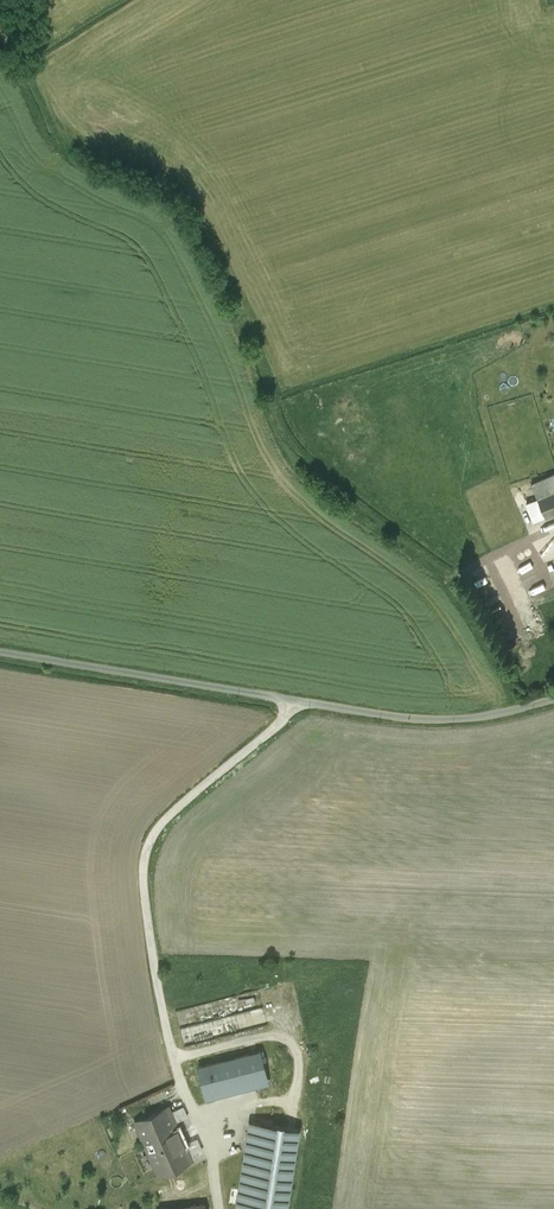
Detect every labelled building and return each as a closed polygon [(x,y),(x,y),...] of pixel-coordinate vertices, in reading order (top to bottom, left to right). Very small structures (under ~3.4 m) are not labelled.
[(531,485),(536,497),(553,489),(553,475),(531,485)] [(536,497),(537,499),(545,517),(545,518),(553,514),(553,489),(536,497)] [(545,517),(537,499),(525,504),(533,522),(545,517)] [(539,638),(510,576),(501,580),(530,642),(539,638)] [(263,1008),(182,1025),(184,1039),(266,1022),(263,1008)] [(258,1051),(197,1067),(205,1100),(267,1085),(258,1051)] [(166,1107),(133,1123),(158,1175),(191,1160),(166,1107)] [(249,1121),(237,1208),(287,1208),(298,1128),(249,1121)]
